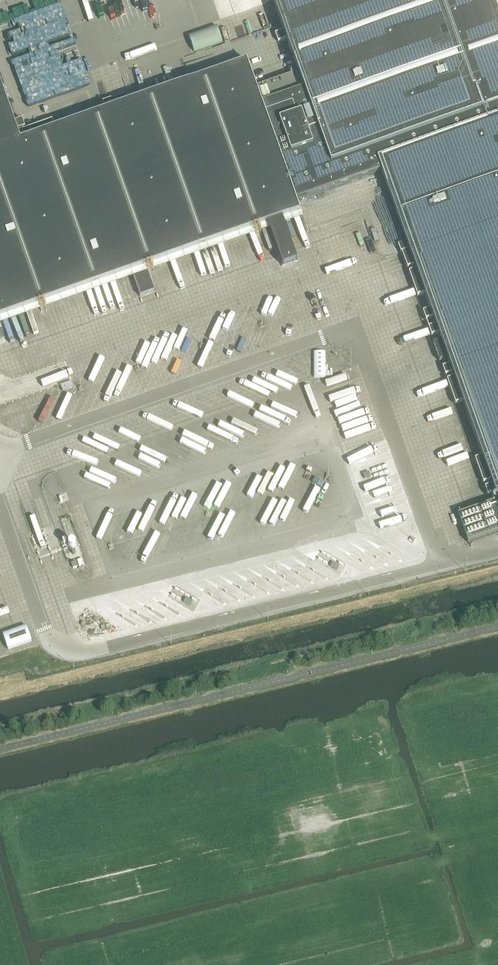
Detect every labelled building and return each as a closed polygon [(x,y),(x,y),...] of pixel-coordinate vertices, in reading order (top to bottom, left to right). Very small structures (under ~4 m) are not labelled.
[(39,305),(41,312),(47,310),(44,303),(132,273),(140,297),(155,292),(149,274),(154,272),(152,265),(254,229),(256,236),(262,234),(259,227),(268,224),(283,266),(297,261),(283,219),(300,213),(297,202),(382,172),(406,242),(398,245),(401,253),(402,253),(408,269),(415,266),(416,271),(409,273),(418,297),(425,295),(430,310),(423,313),(426,321),(433,318),(436,326),(429,329),(432,337),(439,334),(441,341),(433,344),(439,362),(448,359),(450,366),(443,368),(446,376),(453,374),(454,378),(447,381),(456,405),(463,402),(482,457),(475,460),(484,484),(491,481),(492,486),(485,488),(488,496),(495,494),(497,501),(458,515),(468,543),(497,533),(497,13),(493,0),(264,0),(265,3),(273,1),(284,32),(275,35),(278,43),(287,40),(298,73),(256,88),(247,62),(188,83),(130,103),(129,101),(127,94),(111,100),(111,99),(102,102),(105,110),(56,129),(53,121),(24,131),(23,129),(25,128),(23,120),(14,123),(0,82),(0,319),(39,305)] [(217,27),(189,37),(194,52),(222,42),(217,27)] [(326,353),(314,353),(314,378),(326,378),(326,353)] [(27,626),(3,635),(8,650),(32,642),(27,626)]
